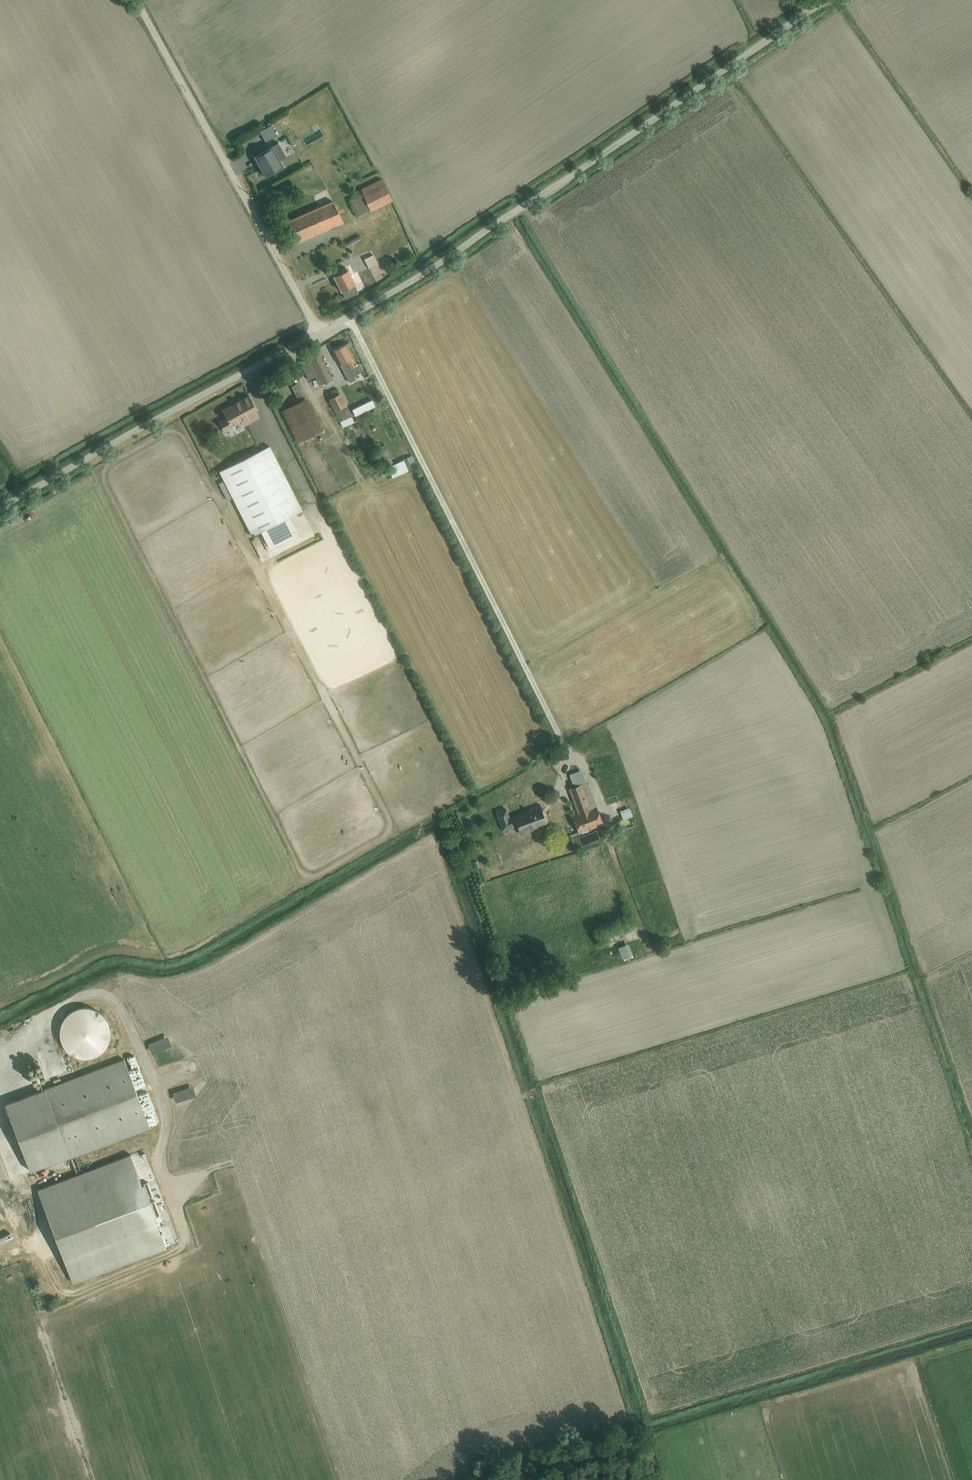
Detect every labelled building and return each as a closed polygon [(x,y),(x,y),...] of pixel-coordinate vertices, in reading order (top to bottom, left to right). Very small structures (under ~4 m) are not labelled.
[(291,129),(282,134),(284,138),(293,134),(291,129)] [(278,143),(254,157),(265,177),(284,167),(280,161),(286,157),(278,143)] [(363,194),(350,200),(357,216),(392,201),(382,179),(361,189),(363,194)] [(334,202),(288,222),(297,241),(343,221),(334,202)] [(360,236),(347,243),(349,246),(362,240),(360,236)] [(373,254),(364,259),(369,269),(378,264),(373,254)] [(342,272),(334,276),(341,291),(342,291),(345,300),(359,294),(355,285),(348,270),(346,267),(341,270),(342,272)] [(346,344),(333,351),(341,366),(350,383),(356,379),(355,376),(364,371),(360,363),(357,364),(346,344)] [(309,357),(300,362),(309,381),(315,377),(320,386),(333,380),(319,351),(308,356),(309,357)] [(299,403),(282,411),(298,443),(323,431),(307,399),(306,400),(297,383),(291,386),(299,403)] [(338,388),(326,394),(329,399),(328,400),(334,412),(335,411),(340,422),(352,416),(346,405),(347,405),(341,393),(340,393),(338,388)] [(226,417),(218,421),(224,432),(233,427),(232,426),(239,423),(238,422),(240,421),(243,427),(259,418),(255,410),(256,410),(249,397),(223,411),(226,417)] [(372,400),(352,410),(354,416),(375,406),(372,400)] [(385,445),(375,449),(377,454),(378,454),(384,466),(392,462),(387,451),(388,451),(385,445)] [(223,480),(218,482),(227,500),(232,498),(252,536),(261,532),(270,549),(299,535),(290,517),(303,510),(270,446),(219,472),(223,480)] [(412,456),(388,468),(393,478),(417,467),(412,456)] [(560,749),(545,760),(550,766),(565,755),(560,749)] [(574,787),(569,790),(577,814),(572,816),(578,833),(603,825),(586,783),(585,783),(581,770),(569,775),(574,787)] [(501,808),(495,810),(495,812),(503,832),(517,827),(520,835),(547,825),(546,823),(548,821),(545,815),(547,815),(544,807),(541,808),(539,803),(530,806),(531,808),(523,811),(523,812),(513,816),(513,817),(509,818),(506,808),(502,810),(501,808)] [(629,808),(620,811),(623,820),(632,816),(629,808)] [(860,830),(858,822),(851,825),(851,826),(848,828),(850,833),(853,831),(854,833),(860,830)] [(598,829),(580,836),(583,843),(601,836),(598,829)] [(477,860),(472,863),(475,869),(480,867),(477,860)] [(629,944),(618,947),(622,960),(631,958),(630,955),(632,955),(629,944)] [(59,1015),(70,1054),(78,1052),(79,1059),(117,1048),(103,1002),(59,1015)] [(6,1036),(6,1041),(22,1039),(21,1033),(6,1036)] [(167,1036),(148,1044),(152,1053),(171,1045),(167,1036)] [(124,1059),(5,1104),(30,1171),(70,1156),(71,1158),(150,1128),(124,1059)] [(193,1087),(173,1093),(176,1102),(196,1096),(193,1087)] [(131,1154),(38,1189),(73,1284),(166,1249),(154,1218),(157,1217),(144,1183),(142,1184),(131,1154)] [(16,1238),(13,1231),(0,1236),(0,1244),(16,1238)]
